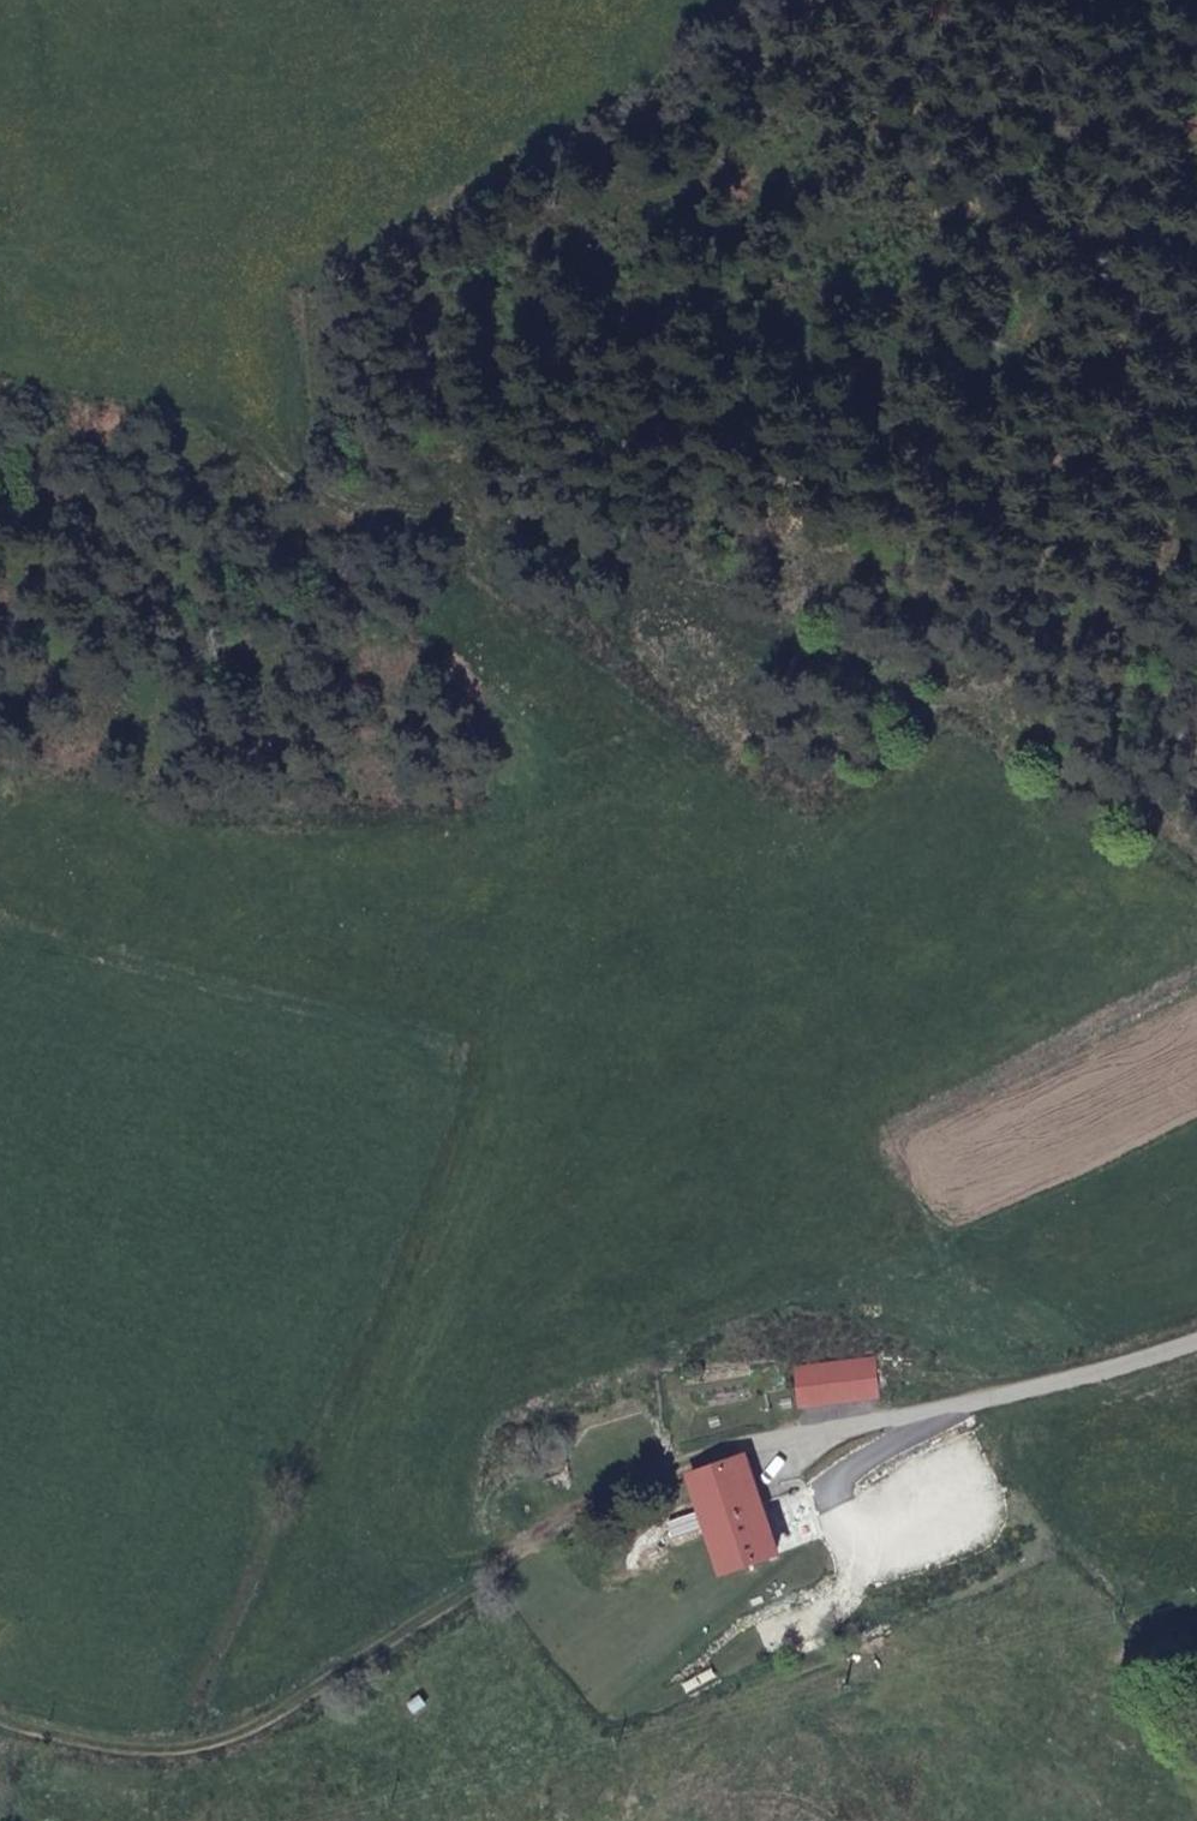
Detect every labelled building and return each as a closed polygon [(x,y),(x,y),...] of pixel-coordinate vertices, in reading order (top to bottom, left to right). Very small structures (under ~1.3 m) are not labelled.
[(880,1363),(804,1370),(807,1408),(882,1401),(880,1363)] [(749,1458),(695,1477),(727,1572),(778,1554),(749,1458)]
